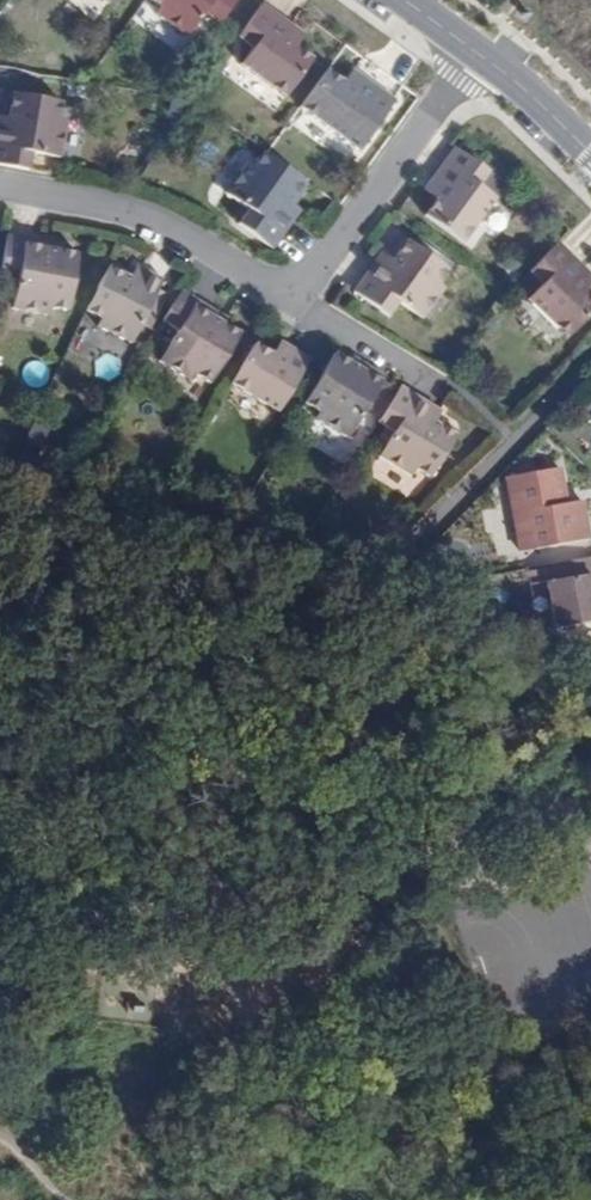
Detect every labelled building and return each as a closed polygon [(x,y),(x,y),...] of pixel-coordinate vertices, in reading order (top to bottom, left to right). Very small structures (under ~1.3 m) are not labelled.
[(161,8),(156,15),(186,38),(195,26),(210,38),(219,26),(238,0),(150,0),(161,8)] [(294,27),(262,4),(238,37),(253,48),(240,66),(285,98),(313,61),(294,47),(284,40),(294,27)] [(284,40),(294,47),(304,35),(294,27),(284,40)] [(352,70),(343,84),(352,91),(362,77),(352,70)] [(343,84),(326,71),(298,109),(357,152),(394,102),(362,77),(352,91),(343,84)] [(8,91),(4,116),(14,117),(15,111),(10,110),(13,92),(8,91)] [(28,171),(31,152),(60,157),(70,102),(13,92),(10,110),(15,111),(14,117),(4,116),(0,115),(0,166),(28,171)] [(443,191),(437,199),(424,217),(462,245),(495,200),(477,187),(488,172),(455,148),(430,181),(443,191)] [(302,212),(294,207),(286,201),(290,195),(293,198),(304,183),(265,154),(255,168),(249,164),(226,195),(250,212),(239,227),(273,252),(302,212)] [(424,189),(437,199),(443,191),(430,181),(424,189)] [(294,207),(309,186),(304,183),(293,198),(290,195),(286,201),(294,207)] [(402,238),(387,259),(396,265),(400,259),(397,257),(408,242),(402,238)] [(396,265),(387,259),(380,254),(352,293),(386,319),(398,303),(422,321),(445,289),(437,284),(447,270),(408,242),(397,257),(400,259),(396,265)] [(558,242),(529,272),(533,276),(542,285),(531,296),(528,300),(567,338),(590,314),(590,297),(584,289),(577,283),(588,272),(558,242)] [(5,243),(0,269),(0,270),(18,273),(11,309),(49,316),(50,310),(65,313),(78,248),(59,245),(56,256),(49,255),(49,252),(5,243)] [(51,243),(49,252),(49,255),(56,256),(59,245),(51,243)] [(131,275),(109,263),(107,268),(122,275),(120,278),(128,282),(131,275)] [(122,275),(107,268),(84,312),(101,321),(98,327),(130,344),(162,282),(135,268),(131,275),(128,282),(120,278),(122,275)] [(588,272),(577,283),(584,289),(590,282),(590,275),(588,272)] [(542,285),(533,276),(522,288),(531,296),(542,285)] [(219,316),(180,292),(162,322),(177,331),(159,362),(190,381),(194,375),(210,385),(240,336),(221,325),(219,329),(213,325),(219,316)] [(225,319),(219,316),(213,325),(219,329),(221,325),(225,319)] [(281,342),(272,356),(281,361),(289,348),(281,342)] [(272,356),(254,345),(230,384),(277,412),(309,360),(289,348),(281,361),(272,356)] [(352,364),(335,354),(304,404),(317,412),(313,418),(347,439),(365,411),(382,383),(385,378),(371,370),(360,362),(354,372),(349,370),(352,364)] [(360,362),(355,360),(352,364),(349,370),(354,372),(360,362)] [(382,383),(365,411),(379,420),(397,392),(382,383)] [(436,419),(440,412),(423,401),(400,387),(397,392),(379,420),(378,422),(394,433),(392,436),(381,455),(379,458),(411,477),(416,469),(431,478),(456,437),(440,427),(437,431),(431,427),(436,419)] [(458,433),(436,419),(431,427),(437,431),(440,427),(456,437),(458,433)] [(381,455),(392,436),(383,430),(372,449),(381,455)] [(534,533),(537,551),(588,542),(581,502),(563,505),(560,495),(565,495),(561,469),(508,478),(517,537),(534,533)] [(520,554),(537,551),(534,533),(517,537),(520,554)] [(550,566),(553,582),(546,583),(554,630),(590,624),(590,590),(585,559),(550,566)]
